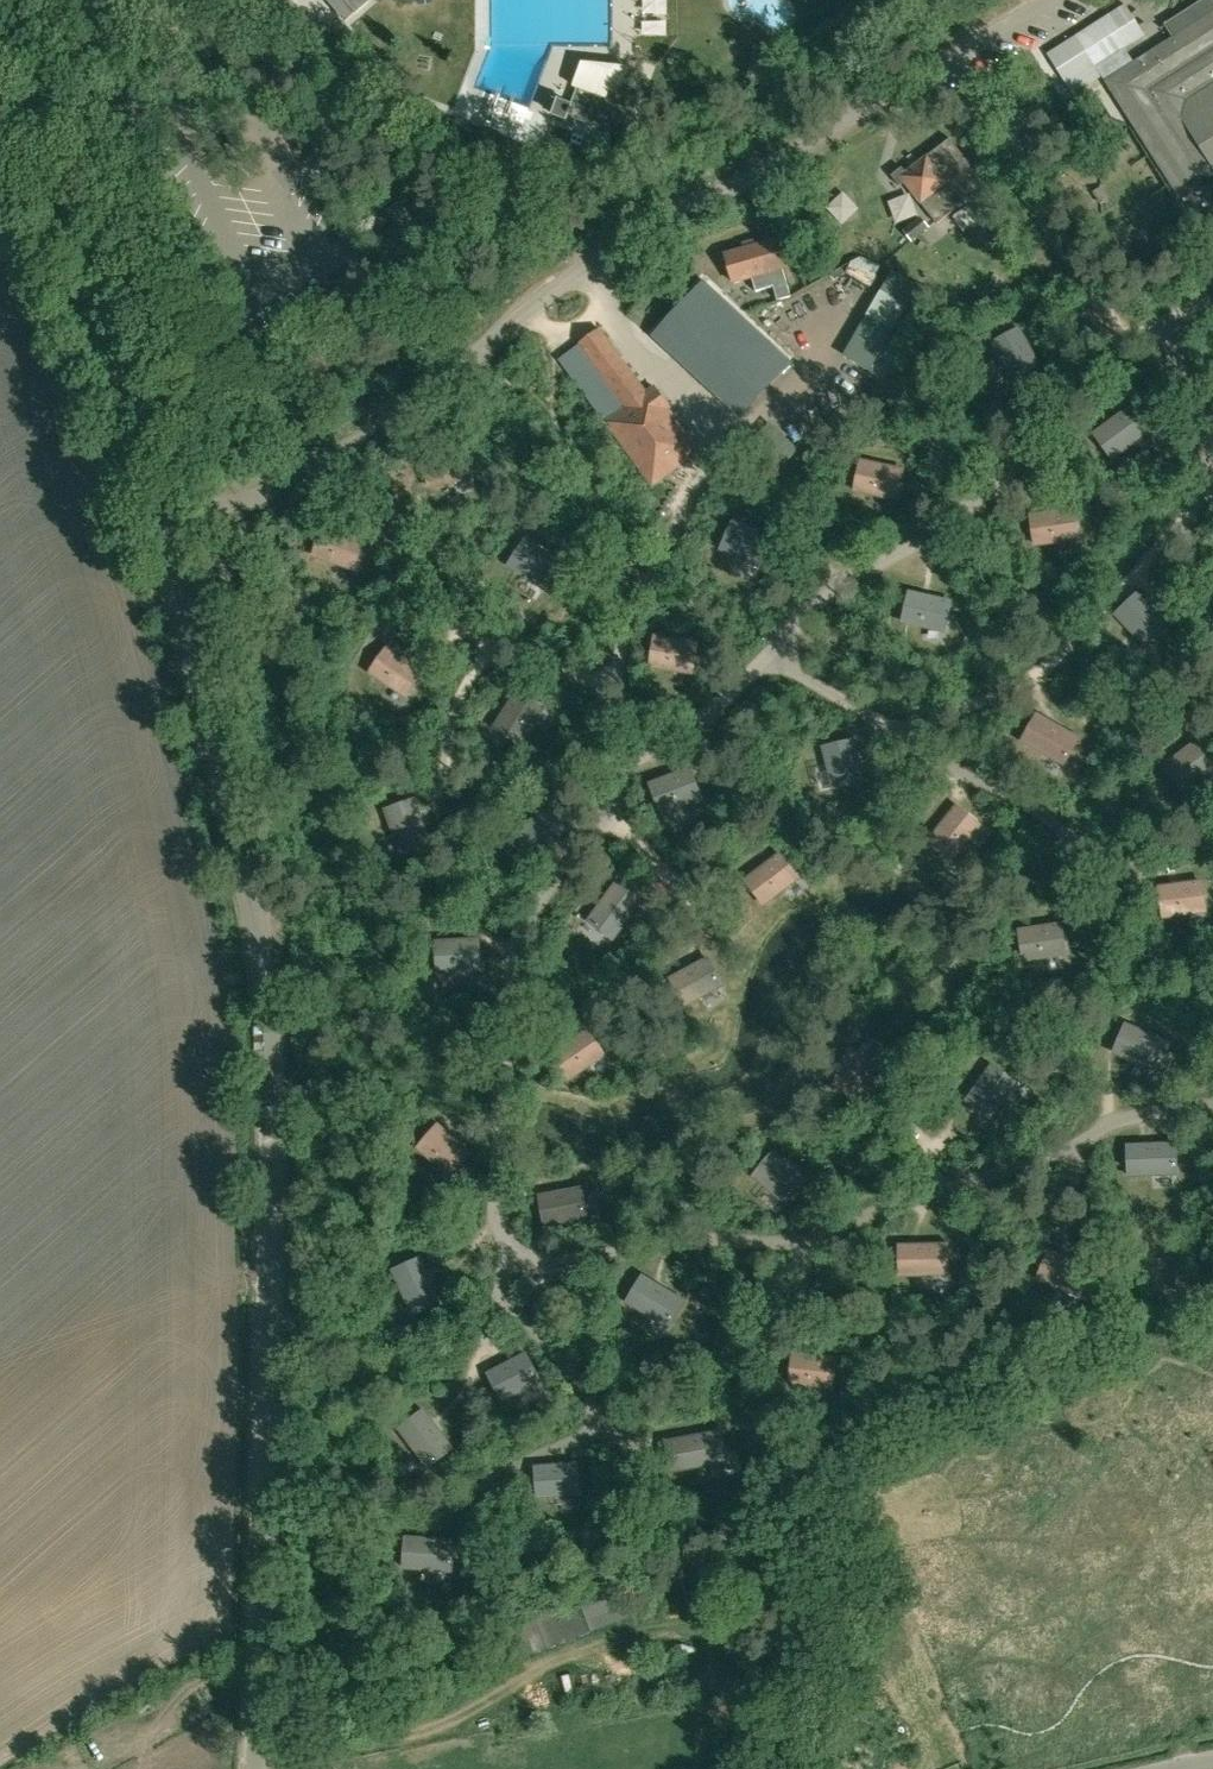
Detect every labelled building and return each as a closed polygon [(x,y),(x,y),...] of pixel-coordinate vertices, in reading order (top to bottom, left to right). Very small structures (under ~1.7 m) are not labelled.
[(294,38),(310,25),(290,0),(262,0),(294,38)] [(351,17),(371,0),(337,0),(351,17)] [(1168,26),(1175,38),(1135,65),(1106,83),(1176,189),(1199,173),(1212,176),(1212,0),(1208,0),(1168,26)] [(1127,5),(1051,54),(1077,93),(1102,77),(1106,83),(1135,65),(1124,49),(1147,35),(1127,5)] [(625,93),(619,91),(629,65),(583,61),(575,84),(578,85),(571,103),(559,98),(554,114),(565,118),(564,121),(572,124),(575,116),(619,133),(627,111),(634,114),(642,91),(627,86),(625,93)] [(515,109),(498,115),(504,134),(522,129),(515,109)] [(525,115),(521,128),(537,133),(542,120),(525,115)] [(939,223),(987,186),(951,138),(908,172),(904,166),(893,175),(901,185),(906,181),(939,223)] [(226,145),(235,165),(244,161),(235,141),(226,145)] [(726,252),(735,282),(752,278),(756,291),(774,286),(778,300),(791,296),(783,269),(785,268),(776,238),(726,252)] [(904,306),(915,288),(892,275),(881,293),(904,306)] [(692,293),(654,336),(740,411),(778,368),(692,293)] [(824,303),(814,306),(819,331),(830,329),(824,303)] [(805,307),(786,315),(795,336),(814,328),(805,307)] [(670,407),(654,386),(647,392),(600,329),(560,359),(653,484),(699,450),(668,408),(670,407)] [(1019,329),(993,343),(1012,380),(1039,365),(1019,329)] [(1155,426),(1137,402),(1094,433),(1112,458),(1155,426)] [(424,456),(431,485),(471,476),(464,447),(424,456)] [(856,489),(896,498),(903,468),(862,459),(856,489)] [(1032,514),(1036,544),(1077,538),(1073,508),(1032,514)] [(772,538),(733,522),(721,550),(759,566),(772,538)] [(315,554),(355,567),(365,539),(324,525),(315,554)] [(544,588),(561,563),(526,540),(509,565),(544,588)] [(946,629),(952,600),(911,591),(905,620),(946,629)] [(1171,627),(1138,593),(1116,614),(1149,648),(1171,627)] [(692,672),(697,641),(656,634),(651,665),(692,672)] [(371,671),(406,695),(423,670),(388,646),(371,671)] [(519,691),(497,726),(522,742),(545,708),(519,691)] [(1064,764),(1079,738),(1038,714),(1022,741),(1064,764)] [(1183,789),(1212,766),(1212,758),(1199,739),(1165,765),(1183,789)] [(854,740),(824,747),(833,788),(863,781),(854,740)] [(652,783),(663,810),(701,796),(690,768),(652,783)] [(386,809),(402,854),(431,844),(415,799),(386,809)] [(931,839),(954,858),(981,826),(958,807),(931,839)] [(542,809),(515,841),(538,860),(565,829),(542,809)] [(798,878),(780,854),(746,880),(765,904),(798,878)] [(1160,887),(1165,917),(1206,911),(1201,881),(1160,887)] [(642,900),(617,882),(589,921),(614,938),(642,900)] [(1020,930),(1025,960),(1068,953),(1063,923),(1020,930)] [(437,940),(438,971),(480,969),(479,938),(437,940)] [(722,985),(708,958),(671,978),(685,1005),(722,985)] [(1170,1043),(1126,1024),(1114,1052),(1158,1070),(1170,1043)] [(571,1076),(605,1053),(588,1029),(554,1052),(571,1076)] [(968,1098),(993,1116),(1018,1083),(993,1064),(968,1098)] [(439,1124),(419,1146),(450,1173),(470,1151),(439,1124)] [(1175,1143),(1128,1145),(1129,1175),(1176,1173),(1175,1143)] [(806,1178),(773,1152),(754,1176),(786,1202),(806,1178)] [(581,1188),(540,1195),(546,1225),(587,1218),(581,1188)] [(948,1274),(947,1244),(900,1245),(900,1275),(948,1274)] [(1050,1249),(1039,1277),(1078,1293),(1089,1265),(1050,1249)] [(421,1258),(394,1270),(413,1313),(441,1301),(421,1258)] [(684,1300),(643,1275),(627,1301),(668,1326),(684,1300)] [(525,1354),(489,1373),(503,1400),(540,1381),(525,1354)] [(792,1382),(832,1387),(836,1358),(795,1354),(792,1382)] [(424,1410),(399,1428),(428,1466),(452,1448),(424,1410)] [(666,1441),(672,1469),(724,1459),(719,1431),(666,1441)] [(538,1497),(580,1493),(578,1463),(536,1467),(538,1497)] [(454,1540),(406,1537),(404,1567),(451,1571),(454,1540)] [(651,1655),(672,1646),(667,1633),(646,1642),(651,1655)]
